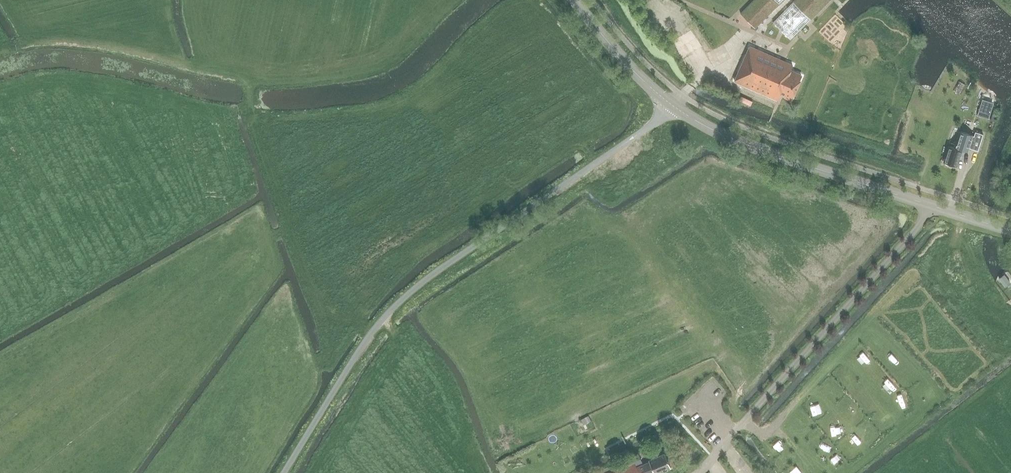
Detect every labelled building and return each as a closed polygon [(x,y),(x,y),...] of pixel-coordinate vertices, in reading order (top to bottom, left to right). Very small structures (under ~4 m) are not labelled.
[(740,14),(755,28),(779,3),(782,0),(754,0),(740,14)] [(773,22),(790,39),(808,22),(829,0),(795,0),(793,2),(773,22)] [(795,73),(793,72),(793,71),(790,70),(793,65),(749,46),(734,81),(777,100),(780,94),(785,96),(786,98),(788,99),(789,98),(791,99),(801,76),(799,75),(799,74),(796,73),(795,73)] [(980,106),(977,115),(988,119),(992,107),(985,104),(984,107),(980,106)] [(975,131),(974,135),(960,131),(960,133),(959,133),(957,140),(958,141),(956,145),(955,148),(949,146),(944,162),(945,163),(946,164),(950,165),(951,165),(956,166),(959,156),(961,157),(963,150),(968,152),(969,148),(978,150),(983,134),(975,131)] [(999,279),(1005,286),(1010,282),(1004,275),(999,279)] [(581,420),(584,425),(591,421),(588,416),(581,420)] [(613,472),(658,472),(671,468),(665,453),(649,460),(650,463),(644,465),(643,464),(636,467),(635,464),(613,472)]
